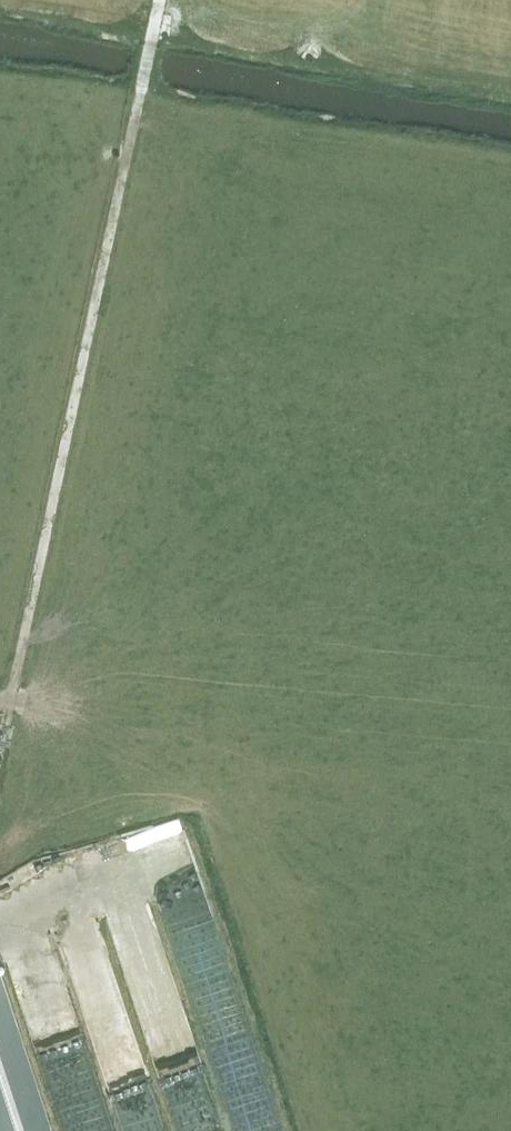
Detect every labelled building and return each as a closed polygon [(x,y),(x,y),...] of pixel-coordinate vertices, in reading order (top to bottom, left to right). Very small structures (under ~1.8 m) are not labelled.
[(0,984),(0,1130),(48,1130),(0,984)]
